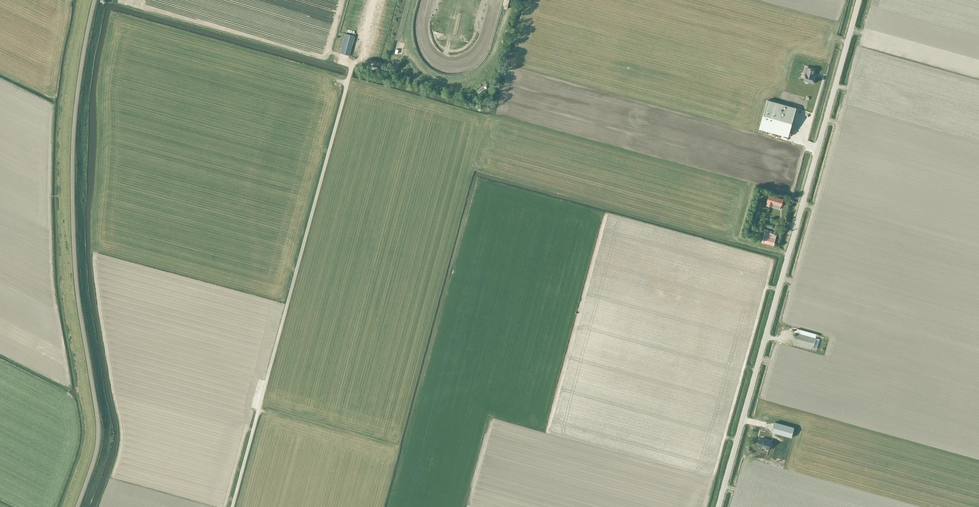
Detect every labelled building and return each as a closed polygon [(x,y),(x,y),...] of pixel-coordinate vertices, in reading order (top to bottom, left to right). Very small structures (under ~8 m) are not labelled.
[(354,36),(345,33),(340,51),(349,55),(354,36)] [(806,73),(804,81),(805,81),(805,82),(805,83),(807,83),(808,83),(808,82),(813,83),(815,76),(813,75),(815,69),(808,67),(807,73),(806,73)] [(796,107),(767,99),(759,129),(788,137),(796,107)] [(783,199),(774,196),(769,195),(766,205),(772,207),(773,207),(780,209),(781,205),(781,206),(783,199)] [(777,234),(765,231),(762,242),(774,245),(777,234)] [(813,348),(816,338),(796,332),(793,342),(813,348)] [(792,437),(794,427),(775,422),(772,431),(792,437)] [(769,449),(771,441),(767,439),(767,440),(760,438),(758,446),(769,449)]
